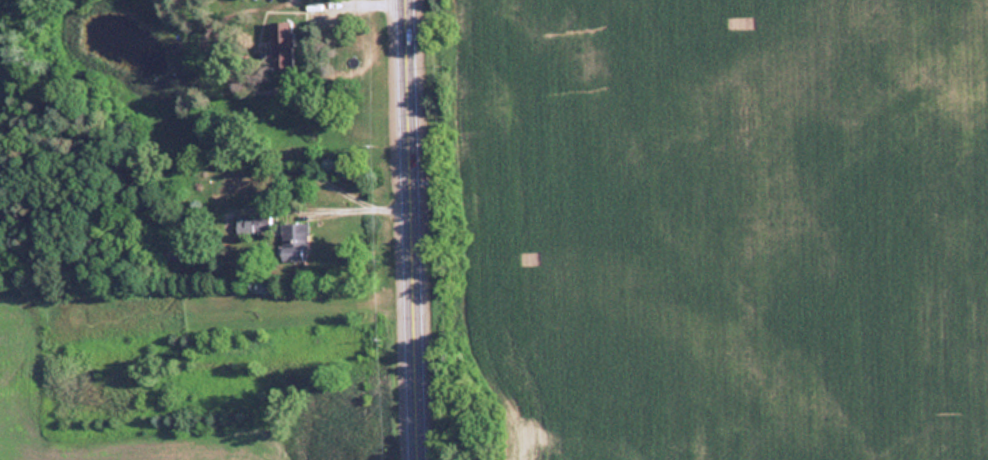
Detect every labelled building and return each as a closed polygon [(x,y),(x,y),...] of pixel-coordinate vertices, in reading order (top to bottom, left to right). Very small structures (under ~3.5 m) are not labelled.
[(296,71),(295,23),(273,23),(274,71),(296,71)] [(273,234),(273,218),(239,218),(239,234),(273,234)] [(310,224),(285,224),(285,262),(310,262),(310,224)]
